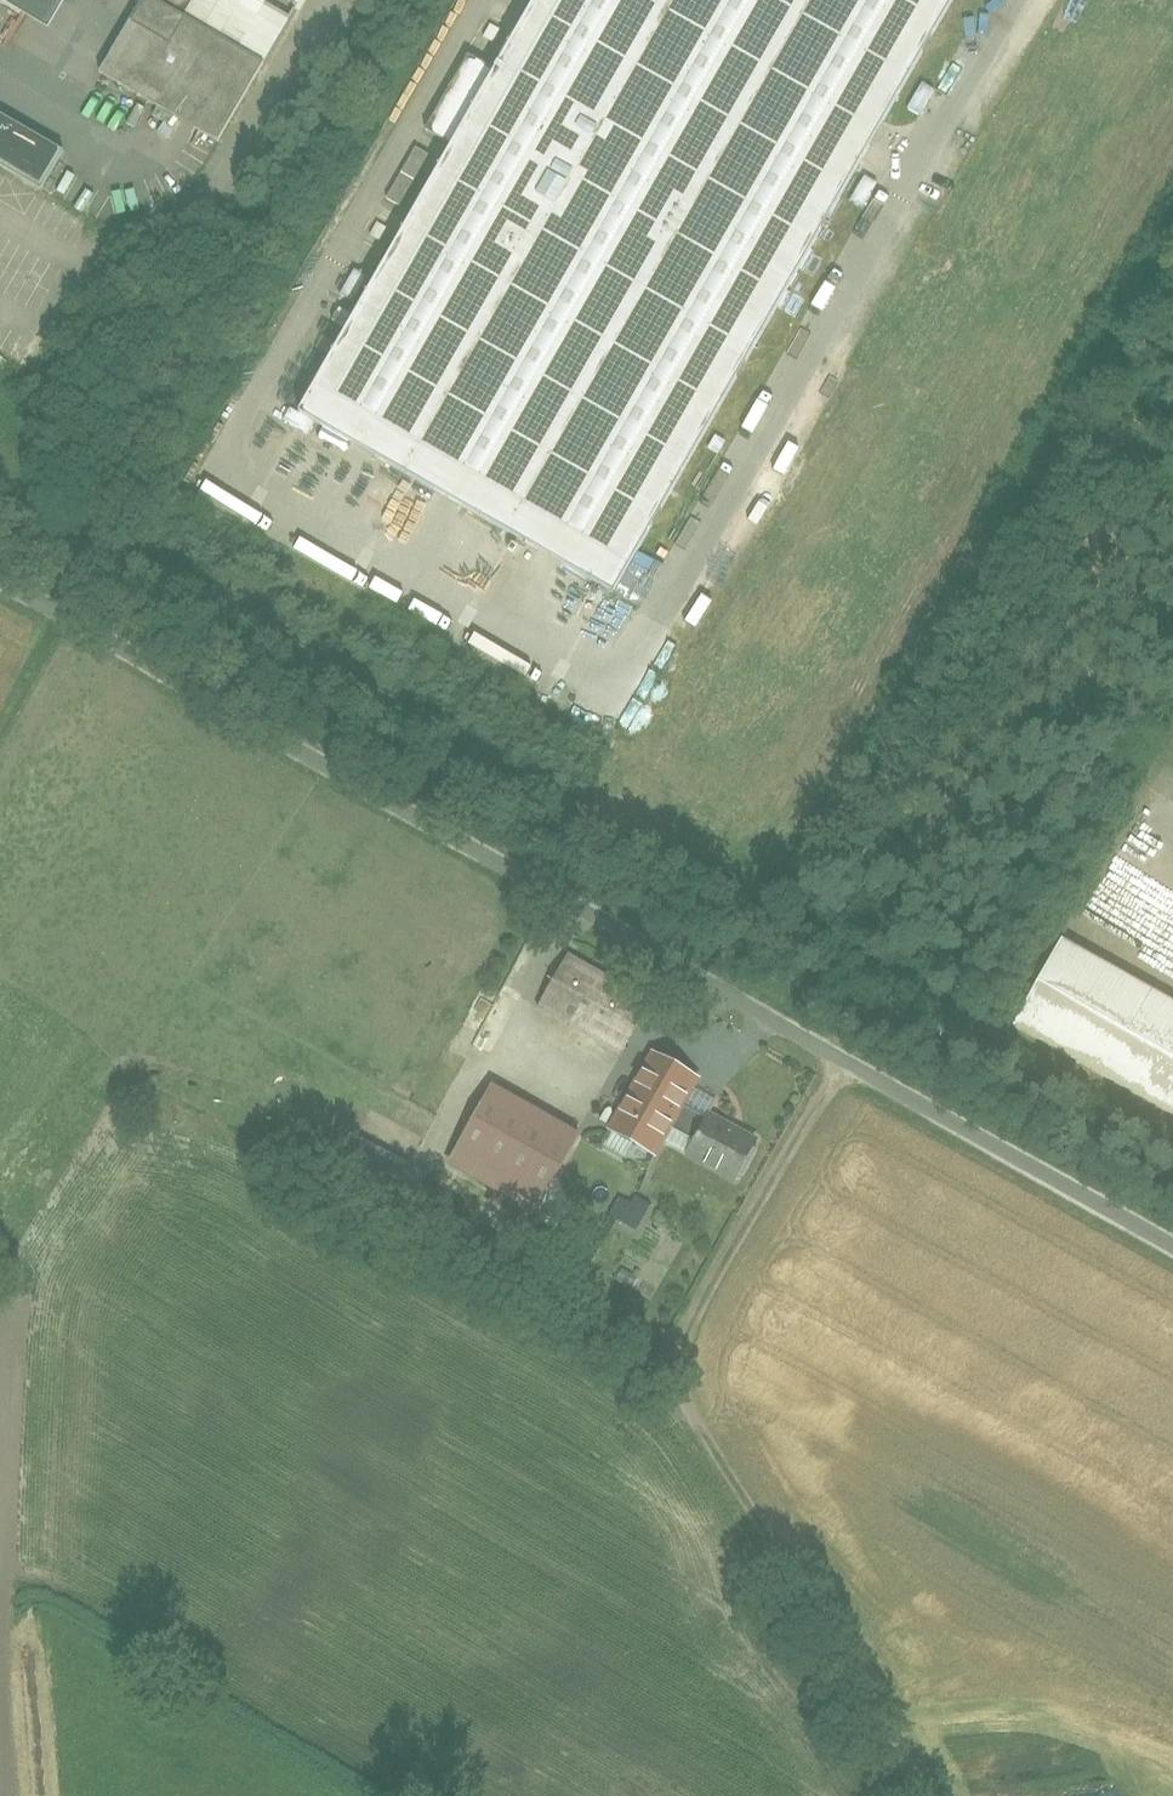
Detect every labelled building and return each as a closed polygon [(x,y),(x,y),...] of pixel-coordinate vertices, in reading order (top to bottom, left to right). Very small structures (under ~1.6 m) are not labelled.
[(42,20),(54,0),(8,0),(42,20)] [(101,76),(219,144),(264,65),(186,21),(198,0),(144,0),(101,76)] [(322,416),(640,593),(973,0),(555,0),(322,416)] [(44,186),(59,161),(0,127),(0,160),(44,186)] [(1063,939),(1013,1026),(1172,1119),(1172,1003),(1063,939)] [(653,998),(570,950),(537,1007),(621,1055),(653,998)] [(669,1147),(740,1186),(764,1142),(712,1113),(703,1128),(682,1116),(702,1081),(660,1057),(620,1130),(665,1155),(669,1147)] [(498,1158),(482,1184),(537,1218),(587,1136),(531,1101),(514,1129),(531,1140),(514,1168),(498,1158)] [(625,1194),(614,1219),(643,1232),(654,1207),(625,1194)]
